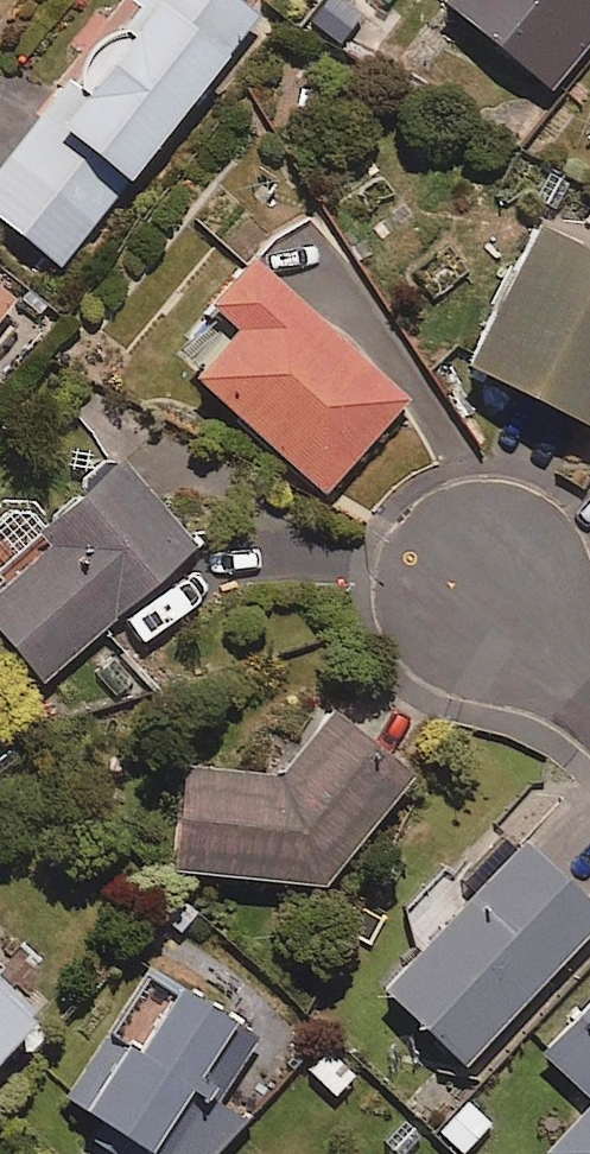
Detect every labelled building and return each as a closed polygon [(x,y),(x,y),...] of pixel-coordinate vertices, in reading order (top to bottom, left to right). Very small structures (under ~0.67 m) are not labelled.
[(235,0),(135,0),(0,172),(0,219),(58,264),(254,15),(235,0)] [(360,15),(341,0),(324,0),(306,23),(361,66),(396,21),(371,1),(360,15)] [(546,88),(589,35),(589,0),(441,0),(546,88)] [(534,225),(464,362),(589,428),(589,254),(534,225)] [(404,399),(247,258),(206,304),(233,328),(190,375),(321,492),(404,399)] [(10,300),(0,292),(0,312),(10,300)] [(115,458),(31,533),(41,545),(0,582),(0,638),(40,682),(193,545),(115,458)] [(409,777),(328,711),(274,776),(181,763),(168,862),(321,885),(409,777)] [(469,895),(380,990),(459,1065),(589,927),(589,910),(519,843),(511,851),(498,838),(456,883),(469,895)] [(152,966),(59,1090),(146,1153),(213,1153),(239,1118),(214,1100),(256,1043),(152,966)] [(11,1034),(28,1051),(46,1033),(29,1016),(0,987),(0,1045),(11,1034)] [(538,1054),(589,1101),(541,1153),(589,1153),(589,997),(538,1054)] [(326,1042),(302,1065),(335,1099),(359,1076),(326,1042)]
